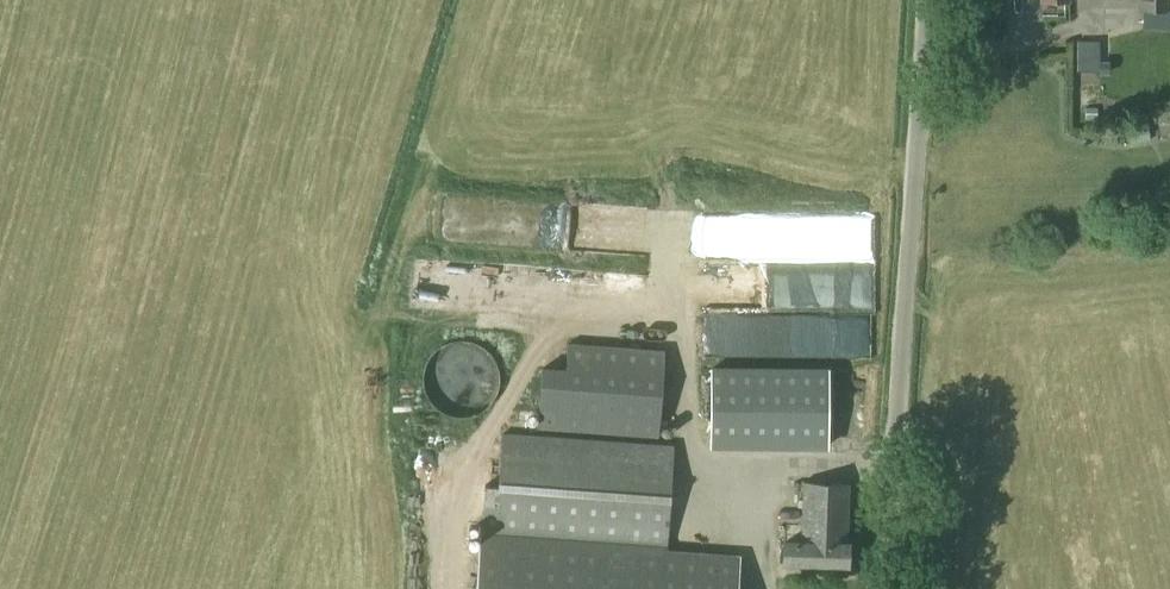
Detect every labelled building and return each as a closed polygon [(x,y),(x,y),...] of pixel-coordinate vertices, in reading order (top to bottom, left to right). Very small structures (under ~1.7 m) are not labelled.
[(1138,11),(1169,10),(1169,0),(1138,0),(1138,11)] [(1098,64),(1098,72),(1098,76),(1108,76),(1108,64),(1099,64),(1098,64)] [(1084,119),(1096,118),(1096,107),(1084,107),(1084,119)] [(1126,128),(1129,143),(1149,140),(1147,125),(1126,128)] [(866,226),(866,203),(836,203),(836,226),(866,226)] [(451,283),(454,275),(429,267),(427,275),(451,283)] [(715,355),(811,351),(809,313),(714,317),(715,355)] [(427,397),(429,400),(432,404),(433,405),(436,408),(441,412),(444,413),(448,415),(454,416),(458,417),(462,417),(467,416),(471,416),(473,415),(477,413),(479,411),(481,411),(483,410),(485,409),(486,407),(489,405),(490,403),(493,400),(495,396),(496,393),(497,390),(498,388),(498,385),(499,383),(498,380),(499,376),(499,374),(498,370),(497,368),(496,365),(495,362),(494,359),(492,356),(490,354),(488,352),(485,350),(482,347),(480,346),(478,345),(476,344),(473,343),(468,341),(465,341),(462,341),(458,341),(453,341),(449,343),(444,344),(441,346),(439,348),(436,350),(432,354),(429,357),(428,359),(427,361),(426,364),(424,370),(423,372),(423,375),(422,379),(423,382),(423,384),(423,387),(424,390),(425,393),(426,395),(427,397)] [(542,367),(538,427),(657,435),(663,350),(568,343),(566,368),(542,367)] [(829,367),(828,410),(852,410),(853,367),(829,367)] [(712,368),(711,446),(825,448),(826,369),(712,368)] [(737,554),(664,549),(667,517),(671,446),(502,434),(499,486),(485,485),(477,588),(734,588),(737,554)] [(801,523),(784,523),(783,561),(847,563),(847,543),(846,543),(847,482),(802,481),(801,523)]
